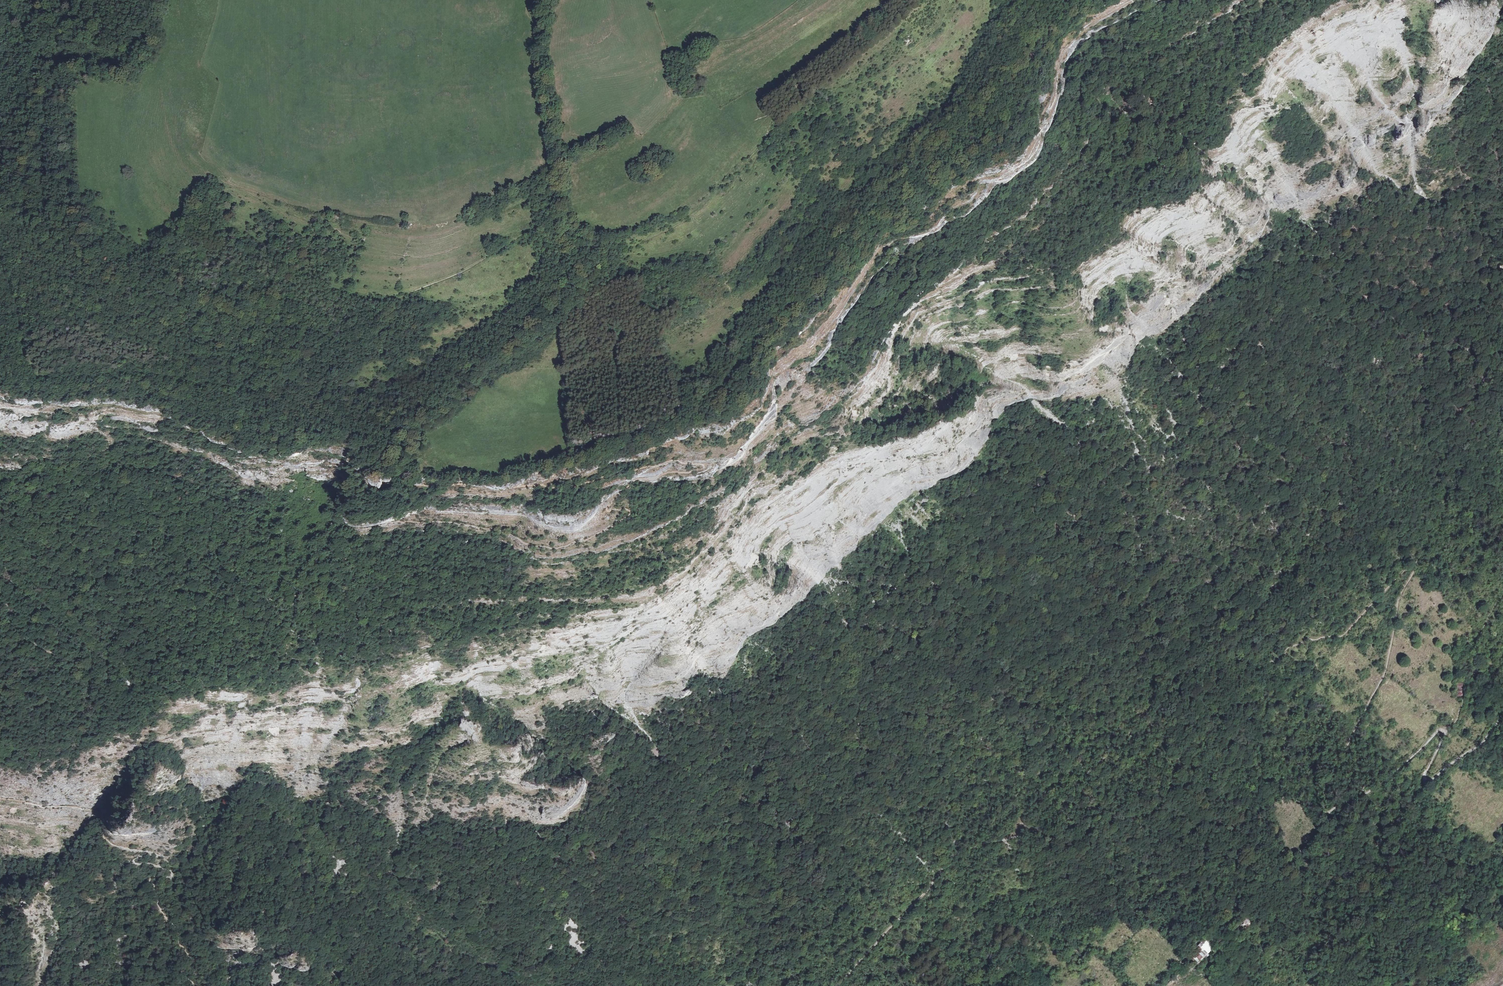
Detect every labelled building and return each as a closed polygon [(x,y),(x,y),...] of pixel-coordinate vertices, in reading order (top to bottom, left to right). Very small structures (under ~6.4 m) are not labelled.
[(1232,928),(1240,935),(1253,922),(1245,914),(1232,928)] [(1208,938),(1189,958),(1197,965),(1216,945),(1208,938)]
